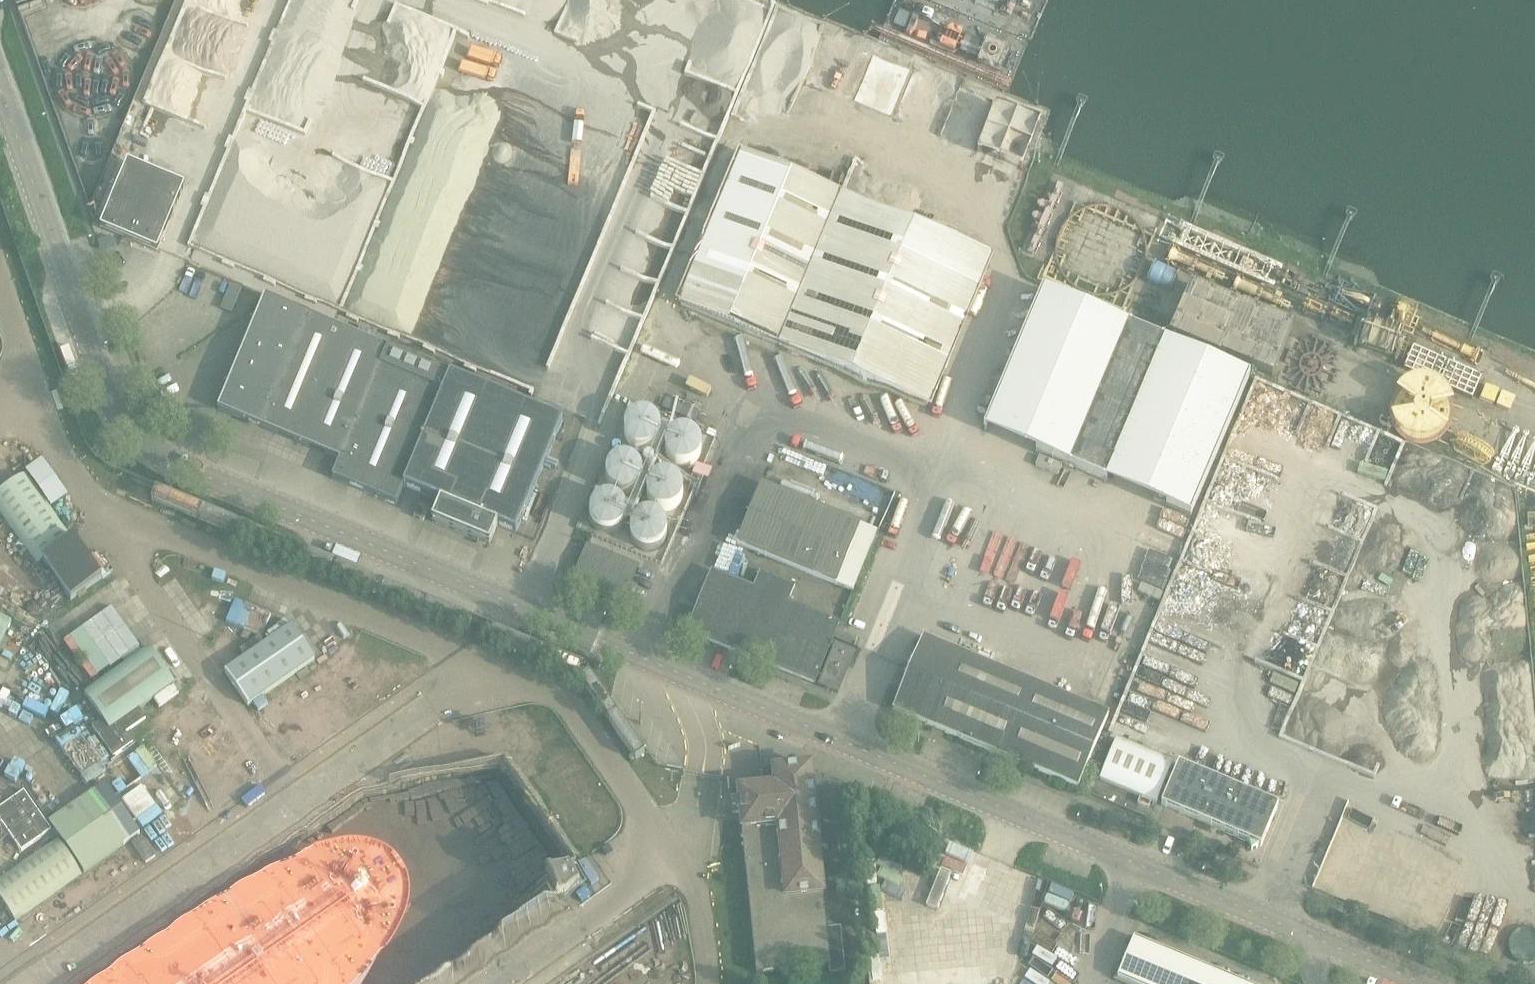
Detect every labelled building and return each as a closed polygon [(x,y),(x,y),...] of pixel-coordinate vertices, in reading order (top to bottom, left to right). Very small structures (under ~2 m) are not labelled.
[(847,121),(858,125),(866,107),(854,102),(847,121)] [(674,304),(932,410),(995,258),(738,152),(674,304)] [(134,241),(158,252),(186,186),(129,162),(101,228),(133,241),(134,241)] [(111,237),(98,242),(101,251),(114,246),(111,237)] [(985,432),(1191,519),(1250,379),(1044,292),(985,432)] [(265,297),(218,409),(340,460),(332,479),(396,506),(404,487),(440,502),(432,522),(489,546),(498,527),(516,534),(563,421),(451,374),(443,393),(381,367),(389,348),(265,297)] [(642,455),(662,442),(681,470),(706,453),(686,423),(667,436),(649,408),(623,425),(642,455)] [(1040,458),(1036,467),(1059,477),(1063,467),(1040,458)] [(612,492),(643,491),(642,459),(612,459),(612,492)] [(641,496),(673,513),(689,484),(657,466),(641,496)] [(73,539),(26,473),(0,491),(0,513),(37,565),(43,561),(73,539)] [(738,544),(836,585),(860,526),(762,485),(738,544)] [(620,494),(589,505),(600,534),(631,523),(620,494)] [(414,517),(424,521),(430,507),(420,503),(414,517)] [(640,508),(628,540),(659,551),(671,519),(640,508)] [(71,601),(102,579),(74,539),(73,539),(43,561),(71,601)] [(573,584),(623,604),(638,567),(588,547),(573,584)] [(688,632),(815,684),(839,625),(787,604),(794,587),(761,574),(754,590),(712,573),(688,632)] [(112,608),(83,628),(110,668),(140,647),(112,608)] [(12,623),(0,617),(0,646),(12,623)] [(12,663),(31,628),(20,622),(1,658),(12,663)] [(321,654),(314,659),(292,627),(225,673),(248,707),(315,661),(319,667),(326,662),(321,654)] [(892,712),(1078,790),(1109,716),(923,638),(892,712)] [(820,686),(838,694),(854,654),(836,647),(820,686)] [(139,709),(175,684),(150,648),(84,694),(103,720),(110,730),(139,709)] [(139,709),(110,730),(103,720),(92,727),(114,757),(133,743),(126,733),(146,719),(139,709)] [(828,968),(829,978),(845,976),(840,930),(826,932),(811,769),(805,769),(805,766),(791,761),(779,769),(779,772),(761,773),(763,790),(730,793),(732,814),(740,814),(756,975),(828,968)] [(1161,808),(1260,849),(1278,808),(1178,766),(1161,808)] [(105,785),(50,824),(84,873),(140,834),(105,785)] [(0,809),(0,821),(22,852),(52,831),(24,792),(0,809)] [(82,875),(56,838),(0,878),(0,900),(15,921),(82,875)] [(0,865),(0,875),(1,876),(21,862),(15,854),(0,865)] [(570,870),(547,885),(551,892),(557,900),(580,885),(571,871),(570,870)] [(1125,983),(1239,983),(1133,940),(1117,980),(1125,983)]
